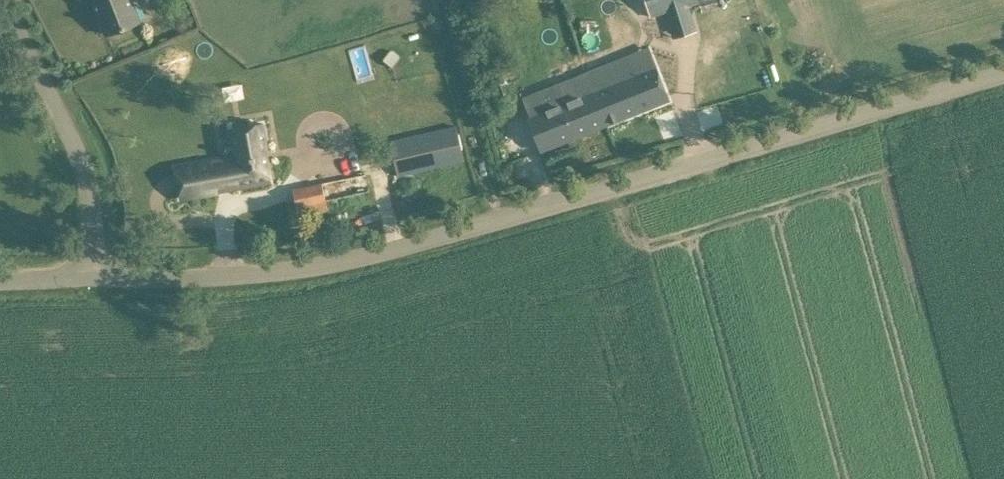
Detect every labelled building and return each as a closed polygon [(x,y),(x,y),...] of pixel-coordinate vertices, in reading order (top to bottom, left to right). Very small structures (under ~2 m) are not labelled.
[(99,15),(97,19),(101,28),(105,30),(107,34),(125,27),(141,21),(133,0),(93,0),(99,15)] [(604,21),(631,10),(627,0),(595,0),(604,21)] [(650,15),(701,0),(646,0),(650,15)] [(609,62),(585,72),(605,124),(606,125),(670,99),(654,61),(615,77),(609,62)] [(557,101),(526,113),(541,150),(605,124),(585,72),(551,86),(557,101)] [(178,203),(267,183),(260,152),(263,151),(257,125),(223,133),(229,159),(171,172),(178,203)] [(455,125),(390,139),(398,176),(463,161),(455,125)] [(365,174),(306,186),(312,213),(339,208),(337,198),(369,191),(365,174)]
